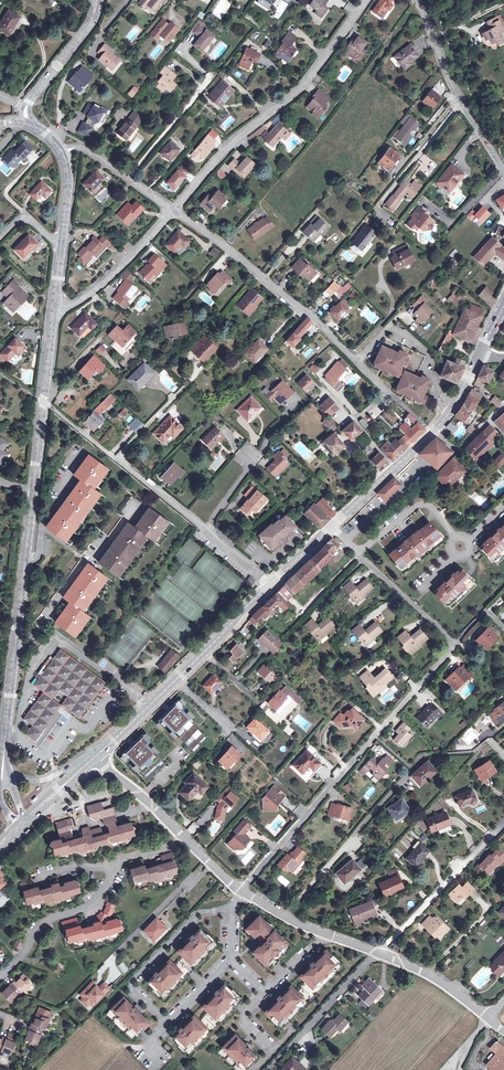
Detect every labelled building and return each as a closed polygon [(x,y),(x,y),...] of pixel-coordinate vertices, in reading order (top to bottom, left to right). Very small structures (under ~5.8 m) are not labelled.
[(139,3),(146,8),(148,5),(156,11),(164,0),(142,0),(139,3)] [(317,11),(316,14),(321,17),(327,9),(323,6),(328,0),(314,0),(310,6),(317,11)] [(350,0),(344,8),(350,12),(356,5),(350,0)] [(382,18),(388,10),(389,10),(392,6),(390,4),(392,0),(381,0),(373,12),(382,18)] [(60,5),(62,6),(60,10),(66,12),(69,5),(62,2),(60,5)] [(12,31),(20,18),(8,11),(0,26),(0,30),(3,31),(2,32),(8,35),(11,30),(12,31)] [(489,26),(498,21),(496,17),(486,22),(488,26),(489,26)] [(151,35),(157,39),(160,35),(167,41),(172,36),(173,36),(179,30),(170,23),(167,27),(166,26),(167,24),(162,20),(151,35)] [(503,30),(498,21),(489,26),(491,30),(483,34),(486,40),(489,38),(491,42),(494,40),(496,41),(497,44),(503,41),(499,33),(503,30)] [(194,32),(200,25),(197,23),(191,30),(194,32)] [(214,36),(200,25),(194,32),(193,33),(200,38),(193,46),(201,52),(214,36)] [(288,33),(288,34),(283,40),(283,41),(284,42),(276,55),(288,63),(296,50),(292,47),(292,44),(296,38),(288,33)] [(358,37),(353,43),(352,44),(351,43),(347,48),(349,49),(346,53),(353,59),(357,55),(360,57),(364,52),(361,50),(366,43),(358,37)] [(267,49),(272,41),(268,39),(263,46),(267,49)] [(98,53),(101,56),(103,54),(104,55),(100,60),(112,70),(120,61),(110,53),(112,50),(105,45),(98,53)] [(408,62),(409,63),(418,57),(410,47),(404,52),(403,50),(395,57),(402,66),(408,62)] [(246,49),(243,55),(240,62),(239,65),(248,69),(252,61),(256,63),(259,55),(246,49)] [(81,85),(83,87),(92,75),(82,67),(77,73),(76,72),(69,82),(78,89),(81,85)] [(160,73),(163,75),(158,82),(160,83),(156,88),(166,96),(175,85),(172,82),(172,79),(175,76),(165,67),(160,73)] [(228,95),(229,96),(233,91),(221,82),(208,98),(219,106),(228,95)] [(134,88),(129,94),(133,98),(139,91),(134,88)] [(318,90),(311,99),(313,100),(311,102),(307,107),(313,112),(315,112),(319,116),(326,107),(323,105),(329,99),(318,90)] [(430,92),(423,102),(431,108),(438,98),(430,92)] [(228,95),(219,106),(220,107),(230,97),(229,96),(228,95)] [(90,127),(92,123),(94,120),(98,122),(98,121),(99,119),(103,122),(107,115),(99,110),(94,107),(89,104),(85,111),(84,113),(88,116),(88,117),(89,117),(90,118),(88,120),(87,120),(85,124),(83,123),(79,131),(88,136),(92,128),(90,127)] [(134,112),(131,116),(140,122),(143,119),(134,112)] [(405,139),(408,135),(412,129),(414,131),(418,125),(406,115),(400,122),(405,125),(395,138),(405,145),(408,141),(405,139)] [(140,122),(131,116),(117,133),(126,140),(140,122)] [(184,129),(189,133),(193,128),(188,124),(184,129)] [(283,138),(288,132),(278,124),(269,134),(266,132),(262,137),(272,146),(280,136),(283,138)] [(215,142),(208,136),(191,156),(196,160),(198,159),(201,156),(204,158),(213,146),(212,145),(215,142)] [(4,158),(12,165),(19,157),(21,159),(22,159),(32,148),(24,141),(14,152),(12,150),(4,158)] [(160,153),(170,161),(179,149),(170,142),(160,153)] [(390,148),(388,150),(379,162),(383,165),(389,169),(399,155),(390,148)] [(377,161),(379,162),(388,150),(387,149),(377,161)] [(389,169),(383,165),(381,167),(384,171),(385,172),(386,173),(387,173),(389,173),(390,173),(401,157),(399,155),(389,169)] [(14,167),(21,159),(19,157),(12,165),(14,167)] [(240,165),(237,163),(234,160),(229,165),(234,171),(236,169),(242,175),(243,175),(254,164),(246,157),(241,163),(240,165)] [(435,185),(443,192),(444,192),(449,185),(452,188),(453,189),(459,181),(458,180),(463,173),(462,172),(461,173),(451,165),(435,185)] [(185,177),(185,176),(188,172),(181,167),(167,183),(175,189),(185,177)] [(221,169),(216,172),(220,180),(226,176),(221,169)] [(84,184),(92,191),(104,178),(96,171),(84,184)] [(30,194),(36,200),(42,194),(45,197),(51,191),(41,182),(30,194)] [(406,192),(409,193),(412,196),(420,186),(414,182),(411,185),(408,183),(402,184),(393,196),(393,195),(386,204),(392,210),(400,201),(399,200),(406,192)] [(175,189),(167,183),(166,185),(170,188),(170,189),(173,192),(174,191),(175,189)] [(447,194),(452,188),(449,185),(444,192),(443,192),(446,194),(447,194)] [(201,204),(209,211),(216,203),(219,206),(226,198),(218,191),(211,198),(208,195),(201,204)] [(495,200),(501,209),(503,207),(503,195),(495,200)] [(42,205),(46,200),(42,196),(38,201),(42,205)] [(134,214),(136,216),(137,216),(143,209),(136,202),(131,207),(127,203),(117,214),(126,223),(134,214)] [(472,210),(466,216),(470,221),(474,216),(481,222),(489,214),(482,207),(476,214),(472,210)] [(427,212),(422,208),(421,210),(417,214),(414,212),(411,216),(413,217),(406,225),(411,229),(413,228),(416,224),(419,227),(422,231),(429,230),(431,227),(431,224),(433,222),(427,217),(427,218),(423,216),(426,213),(427,212)] [(128,224),(136,216),(134,214),(126,223),(128,224)] [(313,227),(319,220),(316,217),(310,223),(311,224),(313,227)] [(248,230),(252,236),(255,234),(259,238),(274,227),(268,218),(264,221),(264,220),(248,230)] [(328,227),(319,220),(313,227),(311,224),(303,232),(313,240),(319,234),(321,235),(328,227)] [(352,243),(361,250),(375,233),(366,226),(352,243)] [(166,245),(174,252),(180,244),(184,247),(189,241),(177,232),(166,245)] [(14,249),(22,257),(26,254),(37,243),(28,235),(14,249)] [(93,237),(88,243),(89,244),(86,247),(85,246),(78,254),(81,257),(86,261),(90,257),(93,254),(96,257),(109,242),(103,237),(99,241),(93,237)] [(503,247),(491,238),(474,257),(483,265),(494,252),(503,258),(503,245),(503,247)] [(396,263),(398,268),(414,260),(406,245),(392,252),(394,257),(391,258),(394,264),(396,263)] [(210,253),(216,258),(219,254),(213,249),(210,253)] [(451,257),(458,252),(456,249),(449,254),(451,257)] [(154,274),(156,275),(165,265),(154,255),(149,261),(151,263),(148,267),(146,265),(139,272),(148,280),(153,275),(154,274)] [(86,261),(81,257),(79,259),(86,265),(92,258),(90,257),(86,261)] [(312,275),(316,271),(308,265),(307,266),(300,260),(292,268),(299,275),(301,273),(309,280),(313,276),(312,275)] [(126,271),(120,276),(123,280),(124,280),(130,275),(126,271)] [(207,285),(210,288),(209,289),(214,293),(224,281),(228,284),(231,280),(222,272),(219,275),(217,273),(207,285)] [(127,302),(136,289),(130,284),(125,280),(118,289),(120,290),(119,291),(113,299),(120,304),(125,308),(129,304),(127,302)] [(12,281),(4,290),(11,296),(8,298),(4,303),(13,312),(28,296),(12,281)] [(325,291),(329,294),(332,291),(333,292),(335,290),(338,287),(337,286),(333,282),(325,291)] [(338,285),(337,286),(338,287),(335,290),(340,294),(344,290),(345,290),(346,291),(350,286),(347,284),(344,288),(343,289),(338,285)] [(2,292),(8,298),(11,296),(4,290),(2,292)] [(246,309),(250,312),(255,306),(254,305),(260,298),(251,290),(238,305),(245,311),(246,309)] [(433,295),(445,306),(449,302),(436,291),(433,295)] [(488,296),(483,291),(478,296),(492,308),(493,304),(494,301),(488,296)] [(349,297),(354,302),(357,299),(352,294),(349,297)] [(448,299),(456,306),(460,302),(452,294),(448,299)] [(422,296),(415,304),(419,308),(417,310),(413,314),(417,318),(421,321),(422,321),(431,311),(424,304),(427,301),(422,296)] [(345,300),(342,304),(347,309),(350,305),(345,300)] [(347,309),(342,304),(340,302),(330,312),(338,320),(348,309),(347,309)] [(454,332),(453,334),(468,341),(475,325),(482,309),(472,304),(469,311),(465,309),(454,332)] [(119,320),(124,315),(120,312),(119,313),(116,317),(119,320)] [(72,328),(79,335),(88,326),(91,329),(96,324),(85,313),(72,328)] [(293,347),(300,339),(299,338),(312,322),(307,317),(286,341),(293,347)] [(164,327),(167,340),(178,337),(177,336),(186,334),(184,323),(164,327)] [(128,325),(125,328),(133,335),(135,332),(128,325)] [(475,325),(468,341),(475,344),(482,328),(475,325)] [(133,335),(125,328),(122,332),(116,327),(109,335),(116,341),(122,347),(133,335)] [(451,338),(446,335),(439,349),(444,352),(451,338)] [(191,350),(203,362),(216,348),(203,336),(191,350)] [(416,376),(417,374),(425,356),(402,345),(399,353),(394,351),(398,343),(385,338),(378,354),(380,355),(377,361),(376,365),(381,367),(382,365),(385,366),(384,369),(383,370),(402,378),(401,379),(403,380),(400,386),(399,390),(403,392),(405,390),(408,391),(407,393),(405,395),(416,400),(419,402),(424,404),(427,397),(423,395),(430,379),(422,376),(421,378),(416,376)] [(15,353),(18,356),(25,349),(15,339),(1,354),(8,361),(15,353)] [(245,354),(254,361),(261,353),(262,354),(267,349),(258,340),(245,354)] [(122,347),(116,341),(111,346),(122,356),(126,351),(122,347)] [(101,346),(96,351),(100,355),(105,350),(101,346)] [(11,364),(18,356),(15,353),(8,361),(11,364)] [(80,371),(88,379),(96,370),(98,372),(103,366),(93,357),(80,371)] [(454,382),(456,383),(463,368),(461,367),(464,361),(456,358),(454,363),(447,361),(448,360),(444,358),(441,366),(444,368),(440,376),(454,382)] [(341,359),(338,363),(344,367),(347,364),(341,359)] [(338,363),(337,362),(325,376),(327,377),(325,380),(329,383),(328,383),(338,391),(343,385),(336,379),(346,368),(344,367),(338,363)] [(148,363),(146,366),(151,372),(154,369),(148,363)] [(129,380),(138,388),(153,373),(151,372),(146,366),(144,365),(129,380)] [(483,365),(477,377),(481,379),(487,382),(492,372),(483,365)] [(317,370),(314,367),(312,366),(309,368),(315,374),(318,371),(317,370)] [(306,375),(297,383),(307,394),(310,391),(307,387),(313,382),(306,375)] [(292,392),(290,390),(281,381),(270,392),(267,387),(263,391),(271,400),(274,396),(279,402),(283,398),(285,399),(292,392)] [(471,411),(474,407),(481,395),(471,389),(471,390),(463,405),(455,416),(463,421),(467,417),(471,411)] [(84,422),(93,430),(102,420),(101,419),(103,417),(100,413),(114,399),(110,395),(93,412),(84,422)] [(501,401),(494,396),(490,401),(497,407),(501,401)] [(237,410),(248,422),(262,409),(251,397),(237,410)] [(318,406),(328,417),(338,408),(329,397),(318,406)] [(125,407),(118,415),(122,419),(129,411),(125,407)] [(375,419),(381,413),(376,407),(370,413),(375,419)] [(503,432),(503,413),(494,422),(503,432)] [(394,445),(391,442),(387,438),(386,439),(388,441),(380,448),(392,461),(404,449),(412,441),(424,429),(409,414),(403,420),(406,423),(407,424),(406,424),(410,429),(405,434),(397,442),(394,445)] [(173,432),(176,435),(182,428),(170,416),(154,433),(163,442),(170,435),(173,432)] [(337,426),(328,417),(322,423),(330,431),(331,432),(337,426)] [(467,417),(463,421),(470,426),(473,421),(467,417)] [(365,428),(368,425),(362,418),(359,421),(365,428)] [(139,421),(132,428),(136,432),(144,424),(139,421)] [(350,440),(361,431),(353,421),(341,431),(350,440)] [(457,428),(450,422),(446,427),(453,433),(457,428)] [(407,424),(406,423),(400,429),(405,434),(410,429),(406,424),(407,424)] [(490,425),(482,433),(491,442),(499,435),(490,425)] [(203,440),(211,448),(218,440),(219,441),(223,437),(215,427),(203,440)] [(321,443),(332,455),(344,446),(336,436),(340,433),(337,430),(321,443)] [(491,442),(482,433),(465,449),(474,458),(491,442)] [(6,453),(3,450),(8,443),(1,437),(0,438),(0,464),(5,458),(3,456),(6,453)] [(451,451),(435,438),(418,454),(436,468),(451,451)] [(366,456),(373,451),(368,445),(365,446),(360,451),(366,456)] [(281,449),(279,452),(285,457),(287,455),(281,449)] [(285,457),(279,452),(279,451),(273,457),(276,460),(267,469),(275,476),(277,474),(278,475),(288,465),(283,460),(285,458),(285,457)] [(385,461),(380,453),(374,459),(373,458),(370,461),(377,468),(385,461)] [(500,454),(493,462),(499,467),(503,461),(503,457),(500,454)] [(74,476),(81,480),(46,528),(64,540),(98,493),(91,487),(106,468),(89,455),(74,476)] [(453,458),(435,476),(447,488),(465,471),(453,458)] [(161,477),(169,484),(177,475),(178,476),(182,471),(174,463),(161,477)] [(471,478),(480,488),(483,484),(477,479),(478,478),(474,475),(471,478)] [(393,478),(378,493),(384,499),(399,484),(393,478)] [(488,489),(483,484),(480,488),(484,493),(488,489)] [(249,499),(256,491),(252,487),(245,496),(249,499)] [(112,509),(115,512),(100,531),(108,536),(122,517),(119,515),(133,495),(126,490),(112,509)] [(249,499),(241,508),(246,513),(250,508),(253,511),(261,502),(262,503),(266,498),(256,491),(249,499)] [(329,519),(335,514),(326,504),(327,503),(323,498),(316,504),(315,505),(313,504),(304,514),(309,518),(309,519),(319,528),(329,519)] [(116,576),(146,536),(153,541),(167,521),(150,508),(136,528),(129,523),(99,563),(116,576)] [(272,554),(281,546),(287,541),(284,537),(296,526),(286,515),(281,520),(280,519),(277,522),(275,521),(272,524),(260,535),(257,537),(272,554)] [(408,565),(441,539),(440,538),(441,537),(437,532),(429,522),(388,554),(400,569),(407,564),(408,565)] [(499,529),(498,528),(492,534),(493,535),(491,536),(480,546),(481,548),(480,549),(487,556),(488,555),(497,564),(503,557),(503,524),(499,529)] [(342,528),(348,534),(351,530),(346,525),(342,528)] [(294,536),(300,542),(305,536),(300,531),(294,536)] [(438,531),(437,532),(441,537),(440,538),(441,539),(445,536),(438,531)] [(283,586),(289,593),(292,596),(303,585),(311,578),(320,569),(333,558),(331,556),(336,551),(335,549),(338,546),(331,539),(323,547),(317,552),(311,559),(306,564),(305,564),(294,575),(283,586)] [(64,598),(71,603),(57,623),(73,636),(88,615),(81,610),(106,576),(89,564),(64,598)] [(462,569),(461,570),(460,568),(454,574),(453,573),(447,579),(448,580),(446,581),(445,581),(434,592),(436,593),(435,594),(442,601),(443,600),(452,609),(476,585),(468,577),(469,576),(462,569)] [(246,581),(251,585),(255,580),(250,576),(246,581)] [(352,595),(357,602),(365,595),(364,594),(372,587),(365,579),(357,585),(358,586),(355,589),(350,582),(343,588),(351,597),(352,595)] [(284,598),(289,593),(283,586),(279,590),(278,591),(284,597),(284,598)] [(284,597),(278,591),(275,594),(272,597),(262,607),(258,611),(250,620),(254,624),(262,615),(264,617),(268,613),(271,616),(276,611),(273,608),(278,603),(281,600),(284,597)] [(314,633),(319,640),(327,633),(326,632),(334,625),(327,617),(319,624),(320,624),(317,627),(312,620),(305,626),(312,635),(314,633)] [(362,639),(366,645),(374,638),(373,637),(381,631),(374,623),(366,629),(367,630),(364,632),(359,626),(352,631),(360,641),(362,639)] [(497,636),(488,627),(476,640),(485,648),(497,636)] [(410,649),(413,652),(421,646),(420,644),(427,638),(420,629),(413,635),(414,636),(411,639),(405,632),(398,637),(405,646),(403,647),(407,652),(410,649)] [(267,645),(273,651),(280,644),(267,631),(259,640),(266,647),(267,645)] [(229,659),(233,662),(243,651),(236,645),(230,651),(233,654),(229,659)] [(60,649),(52,660),(47,667),(34,685),(43,692),(23,719),(32,725),(25,734),(35,741),(42,732),(38,730),(50,715),(49,710),(45,707),(52,698),(59,689),(68,696),(77,703),(70,712),(80,718),(105,682),(60,649)] [(171,650),(164,660),(165,661),(172,651),(171,650)] [(178,656),(172,651),(165,661),(164,660),(158,666),(164,671),(169,664),(171,665),(178,656)] [(47,667),(52,660),(49,658),(44,664),(47,667)] [(276,677),(263,665),(258,671),(271,683),(276,677)] [(458,668),(446,680),(455,688),(467,676),(469,678),(473,674),(464,665),(460,669),(458,668)] [(374,691),(377,694),(386,686),(385,684),(392,678),(385,669),(376,676),(377,676),(374,679),(367,671),(360,677),(367,686),(366,688),(371,694),(374,691)] [(221,682),(214,674),(203,686),(210,693),(221,682)] [(267,703),(275,710),(287,698),(285,696),(287,695),(298,704),(301,700),(285,686),(280,691),(278,690),(267,703)] [(61,705),(70,712),(77,703),(68,696),(61,705)] [(38,730),(42,732),(54,715),(61,705),(52,698),(45,707),(49,710),(50,715),(38,730)] [(130,746),(121,755),(122,756),(126,760),(126,761),(126,762),(132,768),(131,769),(132,769),(132,770),(134,772),(135,771),(143,780),(146,777),(162,761),(168,755),(165,753),(169,749),(172,752),(183,741),(188,747),(202,733),(197,729),(205,720),(197,712),(198,711),(194,708),(193,708),(186,702),(185,703),(183,705),(179,700),(178,700),(170,708),(171,709),(167,713),(166,712),(157,721),(158,722),(146,734),(145,733),(143,735),(142,734),(134,742),(135,743),(131,747),(130,746)] [(494,710),(494,711),(489,715),(496,724),(503,718),(503,702),(494,710)] [(426,720),(429,724),(437,716),(439,717),(442,714),(432,704),(428,707),(417,718),(418,719),(419,718),(423,722),(426,720)] [(351,715),(348,712),(347,712),(346,712),(346,713),(345,713),(346,713),(346,714),(346,715),(346,716),(343,716),(340,713),(333,721),(337,724),(341,727),(343,725),(350,725),(355,729),(363,720),(354,712),(351,715)] [(260,739),(266,734),(267,735),(270,732),(255,718),(247,727),(260,739)] [(419,718),(418,719),(426,727),(427,726),(423,723),(423,722),(419,718)] [(399,734),(394,740),(400,745),(402,745),(406,740),(406,739),(409,735),(406,732),(409,729),(403,723),(396,731),(399,734)] [(287,725),(283,730),(289,736),(294,731),(287,725)] [(202,733),(188,747),(189,748),(203,735),(202,733)] [(227,768),(233,760),(235,762),(240,756),(238,754),(239,753),(231,747),(219,761),(227,768)] [(314,770),(320,763),(315,758),(314,759),(312,757),(313,756),(306,750),(293,765),(303,773),(309,765),(314,770)] [(365,773),(370,768),(373,770),(372,771),(373,775),(378,780),(384,773),(386,773),(386,768),(384,765),(386,763),(388,765),(392,761),(387,755),(383,759),(382,758),(377,764),(375,762),(375,759),(371,759),(359,771),(362,773),(365,773)] [(191,766),(197,771),(202,765),(196,760),(191,766)] [(162,761),(146,777),(148,778),(164,762),(162,761)] [(427,778),(428,779),(436,771),(428,761),(411,775),(419,784),(427,778)] [(481,780),(495,771),(489,761),(475,770),(481,780)] [(322,764),(320,763),(314,770),(316,771),(322,764)] [(200,788),(204,791),(208,786),(193,773),(187,780),(189,781),(186,784),(179,793),(188,801),(198,791),(200,788)] [(278,801),(279,803),(286,795),(274,785),(263,798),(264,807),(270,807),(273,810),(277,810),(277,805),(277,803),(278,801)] [(216,818),(224,820),(226,809),(224,808),(228,803),(230,804),(231,806),(238,798),(226,788),(220,795),(224,799),(221,802),(218,805),(220,807),(217,810),(216,818)] [(459,806),(469,802),(476,799),(472,789),(455,796),(459,806)] [(198,793),(194,798),(199,802),(203,798),(198,793)] [(409,811),(402,799),(388,808),(395,820),(409,811)] [(60,837),(60,839),(52,841),(55,854),(59,853),(66,857),(68,853),(76,851),(84,856),(85,852),(90,851),(94,853),(98,845),(101,844),(104,843),(110,842),(118,846),(119,843),(124,841),(127,843),(131,836),(134,835),(131,822),(116,827),(115,821),(116,820),(112,807),(110,807),(109,800),(108,800),(87,806),(90,817),(95,820),(102,818),(103,824),(104,824),(107,826),(110,825),(111,828),(102,830),(101,827),(90,830),(89,826),(82,828),(83,832),(72,834),(70,828),(74,827),(71,819),(71,818),(56,823),(60,837)] [(331,804),(329,811),(330,812),(329,816),(333,817),(334,815),(348,819),(351,809),(337,804),(337,805),(331,804)] [(449,824),(445,813),(427,820),(431,831),(449,824)] [(238,849),(242,849),(250,839),(246,836),(242,832),(244,831),(248,834),(253,828),(243,820),(234,830),(237,833),(227,844),(231,848),(234,845),(238,849)] [(193,822),(186,830),(193,835),(200,827),(193,822)] [(422,855),(427,850),(418,841),(413,847),(415,849),(406,859),(415,866),(424,856),(422,855)] [(298,847),(293,853),(294,854),(291,858),(288,855),(287,855),(278,865),(282,868),(283,867),(287,871),(289,869),(292,866),(295,869),(301,861),(299,859),(304,853),(298,847)] [(402,855),(398,848),(392,852),(396,859),(402,855)] [(493,853),(502,861),(503,859),(503,855),(497,848),(493,853)] [(129,870),(130,869),(135,885),(139,884),(142,885),(143,882),(152,880),(160,884),(161,881),(167,880),(169,881),(173,874),(176,873),(173,860),(174,860),(172,853),(161,856),(161,857),(158,858),(156,860),(157,862),(152,864),(150,867),(149,869),(145,870),(144,865),(143,861),(128,865),(129,870)] [(502,861),(493,853),(490,856),(489,854),(479,865),(478,864),(472,871),(476,875),(483,868),(487,872),(497,863),(499,865),(502,861)] [(360,869),(356,864),(352,860),(336,873),(343,883),(351,876),(352,877),(360,870),(360,869)] [(360,860),(356,864),(360,869),(364,865),(360,860)] [(387,872),(390,879),(398,875),(399,875),(396,869),(387,872)] [(405,892),(398,875),(390,879),(379,884),(386,900),(405,892)] [(22,892),(24,891),(27,904),(32,903),(38,906),(39,904),(48,901),(49,902),(52,904),(53,901),(59,904),(61,901),(67,899),(69,901),(73,894),(80,892),(77,882),(74,880),(66,882),(63,882),(64,885),(60,886),(58,880),(50,882),(51,886),(39,890),(38,887),(34,888),(29,890),(27,881),(19,884),(22,892)] [(467,895),(473,889),(467,883),(461,888),(458,885),(448,895),(456,903),(462,896),(465,893),(467,895)] [(64,930),(65,930),(70,943),(75,941),(81,945),(82,942),(90,940),(94,942),(96,939),(102,942),(103,939),(109,938),(111,939),(115,932),(122,930),(119,920),(116,918),(105,921),(105,920),(108,915),(110,917),(114,910),(112,909),(115,905),(108,901),(106,905),(107,906),(103,913),(101,912),(99,915),(98,915),(93,923),(93,925),(81,928),(80,925),(79,926),(76,918),(61,922),(64,930)] [(354,922),(362,919),(376,914),(371,901),(349,910),(354,922)] [(441,931),(443,933),(448,929),(440,922),(438,920),(439,920),(435,916),(432,919),(429,917),(422,925),(435,937),(441,931)] [(259,946),(252,952),(271,970),(292,948),(274,931),(266,923),(264,924),(257,918),(248,927),(252,930),(249,933),(254,937),(255,936),(259,940),(261,940),(262,939),(265,942),(263,944),(260,947),(259,946)] [(160,927),(162,925),(156,919),(144,931),(153,941),(164,930),(160,927)] [(178,951),(196,968),(217,946),(200,929),(193,936),(189,933),(187,935),(185,939),(187,941),(185,944),(178,951)] [(19,953),(23,943),(17,941),(13,950),(19,953)] [(318,958),(315,961),(313,958),(312,959),(310,960),(306,962),(310,966),(300,976),(318,993),(343,967),(325,950),(318,958)] [(489,966),(498,974),(503,968),(503,950),(489,966)] [(161,968),(159,971),(157,969),(156,969),(152,971),(150,972),(154,976),(147,983),(164,1000),(186,978),(168,961),(161,968)] [(123,962),(117,966),(124,974),(129,970),(123,962)] [(11,1002),(20,994),(24,990),(26,991),(33,984),(24,975),(16,982),(15,981),(12,983),(6,988),(7,989),(3,993),(11,1002)] [(366,988),(363,991),(359,996),(362,999),(359,1002),(365,1008),(375,997),(378,999),(384,993),(381,990),(379,988),(368,978),(362,985),(363,986),(366,988)] [(92,983),(80,995),(84,998),(81,1001),(86,1007),(89,1004),(95,998),(97,1001),(106,992),(101,986),(98,989),(95,987),(96,986),(92,983)] [(106,992),(109,989),(104,983),(101,986),(106,992)] [(210,995),(212,996),(210,999),(203,1006),(221,1023),(242,1001),(224,984),(217,991),(214,988),(212,990),(210,995)] [(273,1000),(275,1002),(272,1005),(265,1012),(283,1029),(308,1003),(290,986),(280,997),(277,993),(275,996),(273,1000)] [(92,1006),(97,1001),(95,998),(89,1004),(92,1006)] [(106,1015),(132,1041),(149,1023),(142,1016),(139,1013),(141,1011),(140,1008),(137,1004),(133,1008),(123,998),(106,1015)] [(30,1042),(29,1044),(35,1046),(35,1045),(39,1047),(43,1040),(40,1038),(44,1028),(46,1029),(49,1019),(47,1018),(49,1012),(39,1008),(37,1014),(33,1023),(32,1023),(31,1023),(29,1026),(28,1030),(29,1030),(25,1039),(30,1042)] [(330,1037),(337,1029),(340,1031),(348,1023),(340,1015),(332,1023),(330,1021),(322,1029),(330,1037)] [(186,1023),(184,1026),(182,1024),(181,1024),(177,1026),(175,1028),(179,1031),(172,1038),(189,1056),(211,1033),(193,1016),(186,1023)] [(235,1069),(245,1069),(257,1057),(250,1050),(253,1047),(249,1044),(247,1043),(245,1045),(242,1043),(235,1036),(218,1053),(235,1069)] [(3,1052),(2,1055),(2,1056),(7,1058),(9,1058),(10,1054),(11,1055),(15,1043),(2,1037),(2,1040),(0,1039),(0,1050),(3,1052)] [(503,1065),(503,1054),(502,1052),(503,1050),(503,1048),(497,1042),(497,1041),(490,1048),(496,1054),(487,1065),(493,1069),(500,1069),(503,1065)] [(297,1062),(292,1058),(283,1068),(283,1067),(280,1069),(281,1069),(306,1069),(297,1062)]
